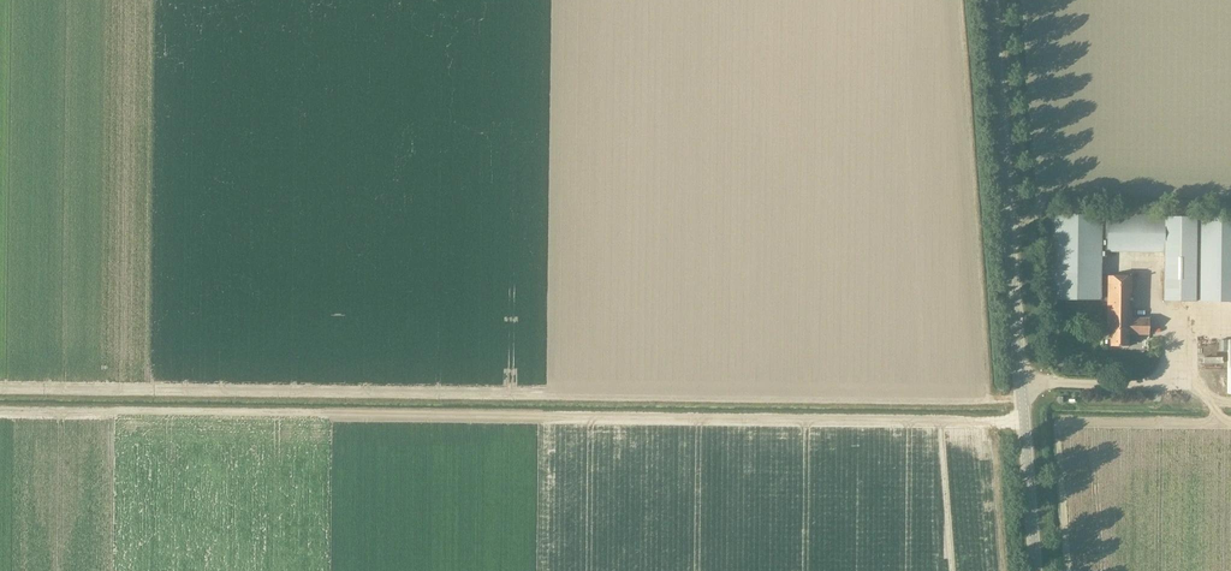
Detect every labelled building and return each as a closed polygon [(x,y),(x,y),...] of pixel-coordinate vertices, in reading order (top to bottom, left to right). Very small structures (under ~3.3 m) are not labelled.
[(1108,276),(1100,276),(1100,251),(1164,252),(1163,301),(1230,302),(1230,217),(1196,217),(1196,228),(1165,228),(1165,215),(1107,215),(1107,216),(1101,216),(1101,214),(1053,214),(1051,299),(1100,299),(1100,297),(1107,297),(1107,329),(1110,329),(1110,346),(1121,346),(1121,347),(1127,347),(1127,334),(1149,334),(1149,318),(1131,318),(1131,308),(1132,308),(1132,298),(1131,298),(1132,276),(1108,276)] [(1143,299),(1135,300),(1136,311),(1144,310),(1143,299)] [(1208,316),(1199,316),(1198,335),(1207,335),(1208,316)] [(1203,387),(1207,399),(1222,394),(1217,381),(1203,387)]
